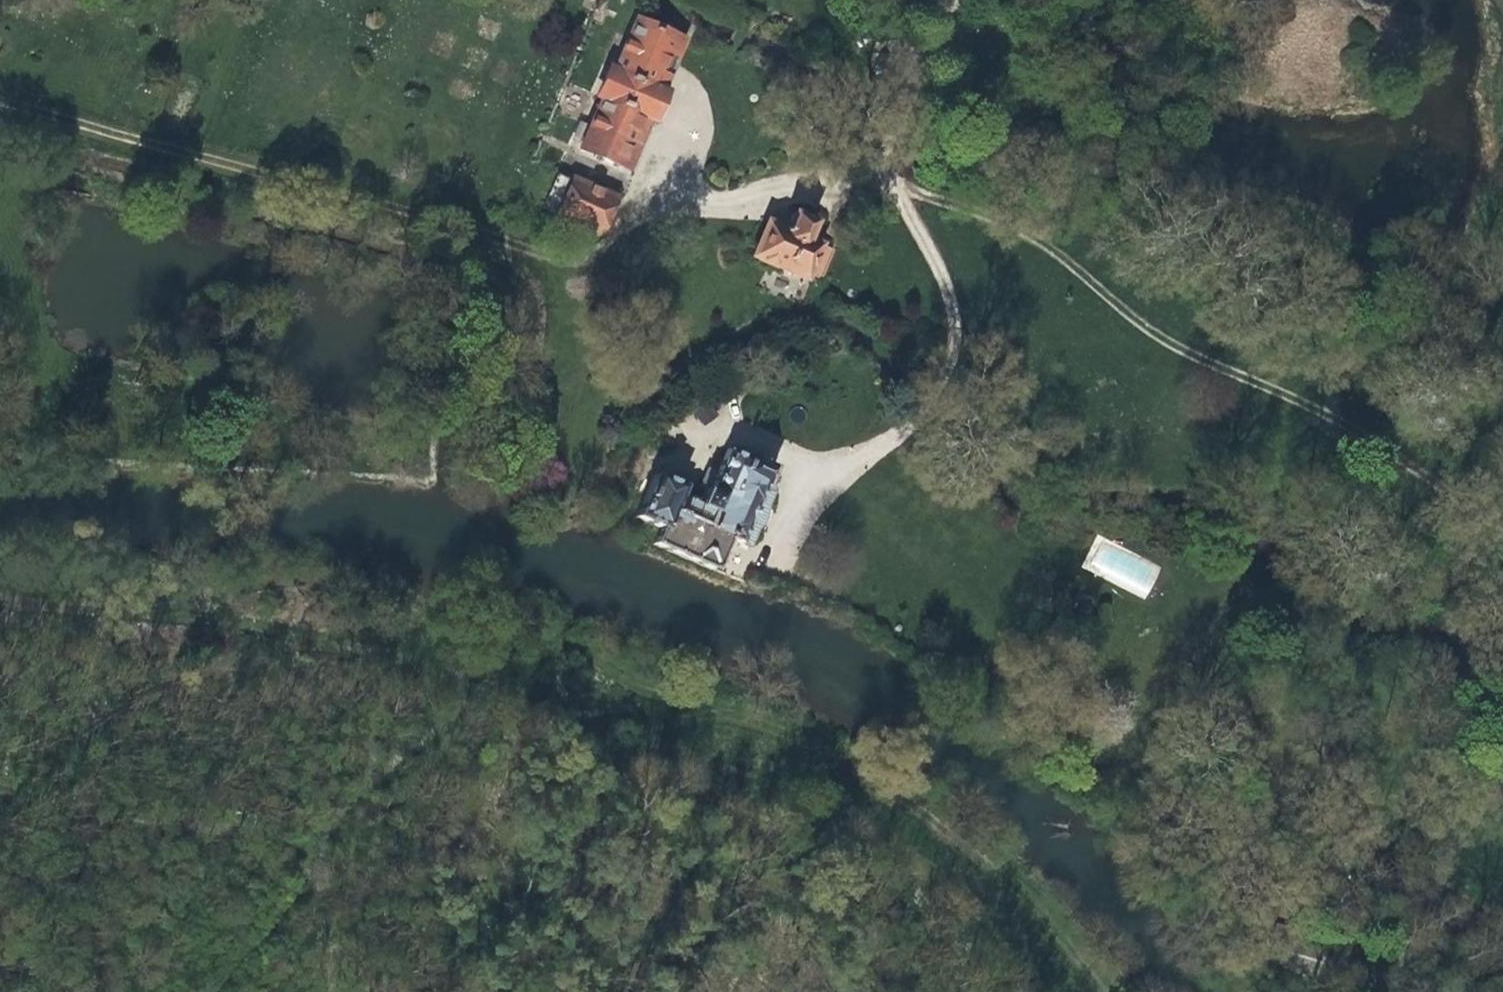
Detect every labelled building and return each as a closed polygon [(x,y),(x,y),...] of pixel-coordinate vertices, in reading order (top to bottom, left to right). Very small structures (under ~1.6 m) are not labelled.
[(642,113),(655,118),(667,89),(654,84),(674,37),(636,20),(616,67),(611,65),(598,94),(603,96),(581,146),(620,163),(642,113)] [(687,42),(674,37),(654,84),(667,89),(687,42)] [(633,169),(655,118),(642,113),(620,163),(633,169)] [(547,194),(563,201),(571,182),(556,175),(547,194)] [(611,199),(571,182),(563,201),(556,218),(597,234),(611,199)] [(772,209),(766,222),(785,230),(791,217),(772,209)] [(751,257),(781,270),(783,264),(805,273),(817,244),(811,242),(813,235),(807,233),(811,223),(792,215),(791,217),(785,230),(766,222),(751,257)] [(802,279),(805,273),(783,264),(781,270),(802,279)] [(739,543),(765,486),(773,468),(743,454),(741,457),(724,449),(716,465),(715,465),(713,455),(704,451),(699,455),(693,470),(694,478),(708,484),(698,505),(677,496),(681,488),(652,474),(633,516),(659,528),(651,543),(714,570),(728,538),(739,543)] [(774,490),(765,486),(739,543),(750,547),(774,490)]
